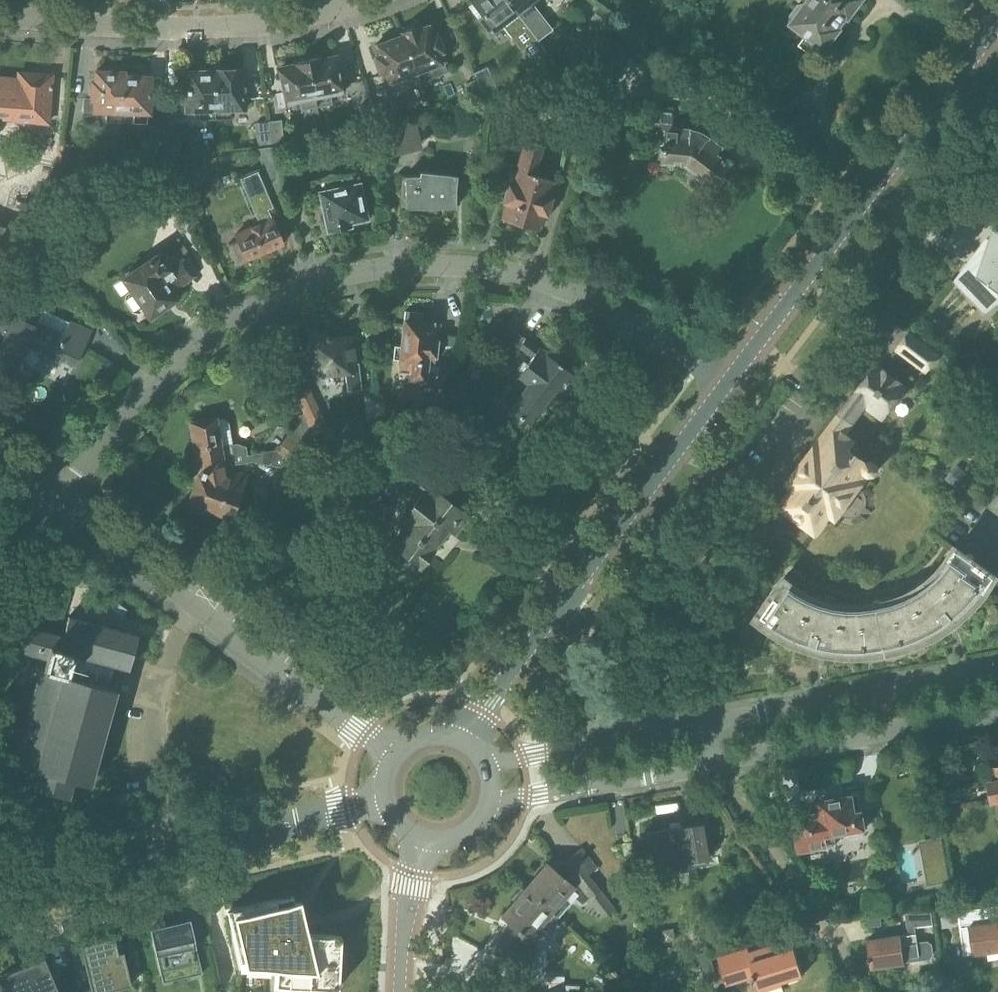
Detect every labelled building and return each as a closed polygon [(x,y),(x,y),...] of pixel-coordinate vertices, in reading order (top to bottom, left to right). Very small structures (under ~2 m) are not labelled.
[(507,0),(477,0),(472,4),(483,17),(480,20),(490,33),(502,23),(522,50),(525,48),(536,61),(547,52),(516,12),(507,0)] [(516,12),(532,0),(507,0),(516,12)] [(791,14),(792,21),(808,33),(800,44),(815,56),(824,45),(826,47),(828,43),(834,42),(837,38),(837,32),(839,29),(838,27),(848,14),(849,16),(852,12),(857,11),(861,6),(861,1),(861,0),(811,0),(808,5),(806,3),(799,4),(791,14)] [(401,36),(420,83),(448,72),(440,52),(443,51),(436,34),(433,35),(429,25),(420,28),(418,25),(400,32),(401,36)] [(405,89),(420,83),(401,36),(375,46),(379,56),(376,57),(383,74),(385,73),(393,94),(405,89)] [(319,54),(307,56),(317,106),(332,103),(331,95),(344,92),(337,57),(320,60),(319,54)] [(302,110),(317,106),(307,56),(295,59),(296,65),(279,68),(287,104),(301,101),(302,110)] [(122,76),(124,76),(124,72),(123,72),(123,68),(108,67),(107,71),(96,71),(96,82),(92,82),(92,100),(95,100),(95,111),(108,112),(107,121),(121,122),(121,112),(122,76)] [(474,73),(477,79),(489,104),(503,101),(487,67),(474,73)] [(244,71),(213,72),(216,118),(231,118),(230,109),(245,109),(244,71)] [(216,118),(213,72),(185,73),(186,86),(179,86),(180,97),(186,98),(187,111),(200,110),(200,119),(216,118)] [(49,124),(53,76),(19,73),(19,79),(0,78),(0,118),(49,124)] [(151,77),(124,76),(122,76),(121,112),(135,113),(134,122),(147,122),(147,113),(150,113),(151,77)] [(476,107),(489,104),(477,79),(465,84),(476,107)] [(389,126),(385,107),(384,102),(371,104),(375,129),(376,129),(389,126)] [(375,129),(371,104),(359,106),(364,131),(375,129)] [(642,150),(658,150),(657,161),(682,163),(694,174),(694,176),(712,190),(730,167),(714,155),(719,149),(706,137),(688,131),(671,129),(674,108),(660,106),(658,123),(636,120),(642,150)] [(272,147),(272,148),(284,147),(281,119),(269,121),(272,147)] [(389,126),(376,129),(383,157),(423,148),(416,120),(389,126)] [(259,149),(272,147),(269,121),(256,123),(259,148),(259,149)] [(553,182),(534,176),(543,146),(526,141),(512,186),(509,185),(504,203),(507,204),(502,218),(539,231),(544,214),(547,215),(552,198),(549,197),(553,182)] [(272,148),(272,147),(259,149),(259,148),(257,148),(261,164),(275,160),(272,148)] [(283,245),(268,209),(273,207),(258,170),(240,178),(260,225),(252,228),(250,228),(235,234),(237,240),(228,244),(236,264),(283,245)] [(405,176),(406,209),(456,208),(456,190),(458,176),(419,171),(419,176),(405,176)] [(368,219),(358,172),(312,183),(313,191),(319,190),(328,231),(351,226),(350,222),(368,219)] [(985,313),(990,310),(997,305),(997,231),(993,229),(979,270),(967,264),(954,281),(985,313)] [(121,279),(129,291),(126,294),(124,301),(132,312),(139,313),(144,310),(150,319),(181,298),(175,289),(188,280),(177,264),(171,269),(159,252),(121,279)] [(91,330),(69,320),(69,321),(23,300),(15,317),(15,316),(0,348),(0,357),(17,365),(26,344),(75,367),(91,330)] [(394,346),(393,360),(400,360),(399,372),(411,373),(411,378),(426,380),(426,379),(438,381),(440,364),(435,363),(438,333),(430,333),(431,324),(421,322),(422,315),(406,313),(402,347),(394,346)] [(504,324),(490,342),(511,358),(518,348),(531,357),(517,376),(529,384),(509,410),(528,424),(555,389),(560,394),(574,376),(538,348),(537,349),(504,324)] [(896,350),(927,373),(941,354),(911,330),(896,350)] [(345,371),(347,389),(361,388),(358,362),(356,362),(353,335),(329,338),(328,331),(310,333),(313,356),(306,356),(308,375),(345,371)] [(878,367),(845,412),(854,418),(864,406),(882,419),(905,387),(878,367)] [(303,413),(313,435),(329,428),(309,386),(295,393),(303,413)] [(439,410),(426,408),(428,402),(404,397),(401,409),(423,425),(424,421),(436,423),(439,410)] [(842,434),(854,418),(845,412),(791,483),(797,488),(782,507),(787,511),(788,519),(793,522),(800,520),(816,532),(830,514),(835,518),(844,506),(849,505),(853,499),(853,495),(869,474),(870,474),(872,475),(873,475),(875,475),(876,474),(877,473),(878,472),(879,471),(880,470),(880,468),(880,467),(879,466),(879,464),(878,463),(877,462),(875,462),(874,461),(872,461),(871,462),(870,462),(868,463),(867,464),(855,455),(860,448),(842,434)] [(310,447),(311,446),(303,440),(314,436),(313,435),(303,413),(286,421),(290,433),(277,451),(262,453),(262,454),(260,463),(282,467),(287,459),(295,465),(296,466),(297,464),(310,447)] [(191,423),(200,471),(225,467),(255,462),(260,463),(262,454),(260,453),(247,456),(246,447),(244,447),(237,445),(232,445),(228,425),(227,421),(223,419),(219,419),(215,419),(214,419),(191,423)] [(297,464),(296,466),(295,465),(294,468),(305,476),(320,453),(311,446),(310,447),(297,464)] [(405,467),(412,472),(414,470),(425,457),(416,450),(411,457),(412,458),(405,467)] [(958,464),(945,479),(959,492),(973,476),(958,464)] [(225,467),(200,471),(200,472),(189,503),(190,503),(187,511),(191,512),(192,515),(199,518),(203,516),(206,517),(209,510),(232,518),(248,474),(233,468),(230,477),(226,475),(225,467)] [(412,524),(394,548),(420,567),(447,531),(453,536),(469,516),(413,473),(406,483),(420,493),(402,517),(412,524)] [(785,579),(758,619),(764,624),(770,628),(776,632),(777,630),(778,631),(781,627),(779,626),(781,623),(793,630),(790,639),(790,638),(789,639),(795,642),(800,644),(806,646),(812,648),(816,650),(821,651),(826,652),(832,653),(838,654),(844,654),(850,655),(850,653),(850,645),(864,645),(866,653),(865,653),(865,654),(874,653),(883,652),(891,651),(900,649),(908,647),(908,645),(907,646),(906,637),(919,632),(923,640),(922,640),(923,641),(928,639),(933,636),(939,634),(944,631),(948,628),(952,625),(956,622),(961,618),(965,614),(970,610),(974,606),(973,605),(967,599),(976,588),(983,593),(984,594),(987,589),(992,583),(996,576),(957,548),(949,561),(940,572),(928,583),(926,580),(925,579),(924,579),(923,578),(922,579),(921,579),(920,579),(919,580),(918,581),(918,582),(917,583),(917,585),(918,586),(920,589),(906,596),(894,601),(878,604),(862,606),(849,606),(834,604),(835,601),(835,600),(834,598),(834,597),(833,597),(832,596),(831,595),(830,595),(829,595),(828,596),(827,596),(826,597),(825,598),(824,602),(810,596),(799,590),(785,579)] [(69,797),(73,781),(90,785),(117,689),(109,687),(116,665),(130,668),(139,635),(69,616),(63,636),(16,624),(10,647),(49,658),(20,763),(16,762),(15,765),(39,771),(34,788),(69,797)] [(580,687),(575,693),(581,703),(588,702),(594,696),(588,686),(580,687)] [(860,794),(819,801),(821,811),(794,816),(800,849),(837,843),(836,834),(846,833),(849,834),(857,833),(859,830),(867,829),(860,794)] [(791,816),(783,818),(785,826),(793,824),(791,816)] [(701,822),(645,832),(652,868),(687,862),(689,868),(708,864),(707,858),(708,858),(713,857),(711,851),(707,852),(701,822)] [(622,843),(624,855),(633,854),(632,852),(631,842),(622,843)] [(547,862),(525,888),(553,912),(554,913),(559,917),(571,903),(565,897),(576,885),(580,891),(575,897),(583,904),(600,891),(588,875),(598,866),(582,847),(554,868),(547,862)] [(930,883),(949,879),(945,855),(927,859),(929,874),(930,883)] [(554,913),(553,912),(525,888),(502,915),(512,923),(507,931),(504,930),(497,941),(519,954),(527,942),(526,942),(529,938),(529,939),(540,926),(542,927),(554,913)] [(227,911),(238,958),(276,959),(274,991),(277,991),(278,979),(302,980),(302,991),(332,991),(335,934),(296,932),(296,923),(300,922),(293,895),(227,911)] [(958,910),(964,955),(980,953),(997,951),(997,904),(958,910)] [(909,927),(910,934),(868,939),(872,968),(906,963),(905,962),(930,958),(934,954),(933,943),(928,940),(918,941),(916,926),(934,924),(932,909),(905,913),(907,927),(909,927)] [(867,927),(879,925),(877,916),(865,918),(867,927)] [(676,940),(674,928),(663,930),(665,942),(676,940)] [(192,929),(153,938),(163,982),(202,973),(192,929)] [(105,939),(81,945),(82,950),(92,991),(102,991),(131,985),(120,936),(105,939)] [(795,948),(766,957),(763,948),(750,952),(748,948),(718,958),(727,986),(755,977),(759,990),(763,988),(764,991),(783,984),(782,982),(804,975),(795,948)] [(0,976),(7,991),(59,991),(45,958),(0,976)] [(548,991),(581,991),(581,986),(564,985),(564,976),(549,976),(548,991)]
